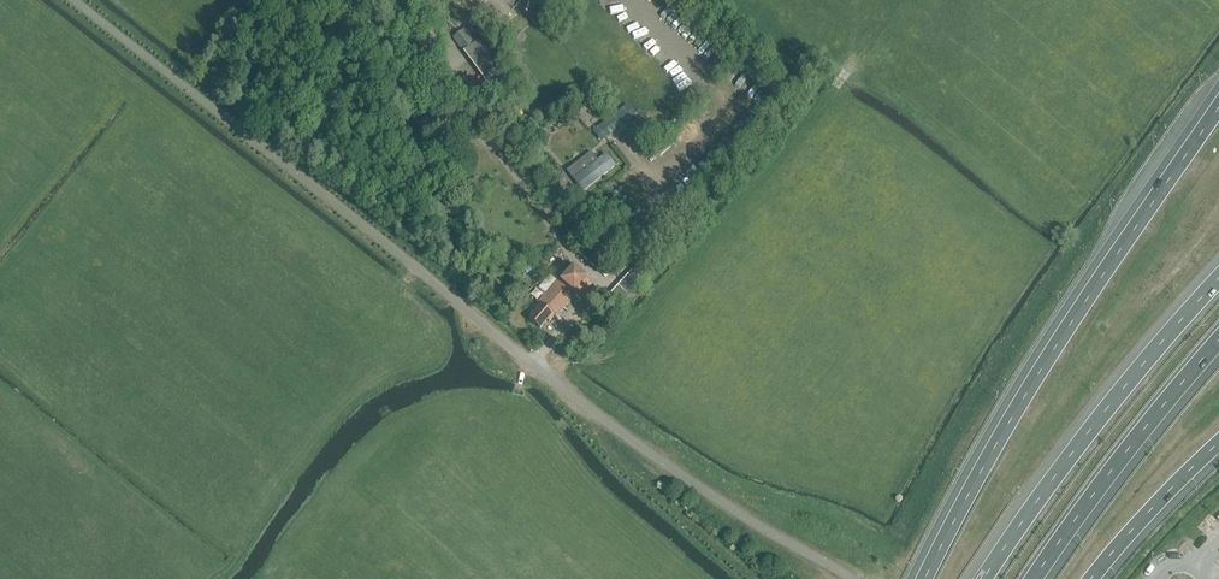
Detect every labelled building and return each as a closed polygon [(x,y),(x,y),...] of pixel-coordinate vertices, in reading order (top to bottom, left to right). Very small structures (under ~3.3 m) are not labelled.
[(465,28),(453,37),(462,51),(475,42),(465,28)] [(593,88),(581,88),(582,100),(594,99),(593,88)] [(598,161),(573,180),(583,192),(616,167),(606,154),(598,161)] [(565,175),(554,183),(561,191),(572,183),(565,175)] [(531,260),(523,265),(527,274),(536,269),(531,260)] [(536,310),(537,311),(530,319),(541,329),(548,321),(550,322),(555,316),(557,318),(577,295),(584,301),(596,287),(571,266),(570,267),(563,261),(538,289),(545,295),(539,303),(541,304),(536,310)] [(622,307),(652,271),(641,262),(611,297),(622,307)]
